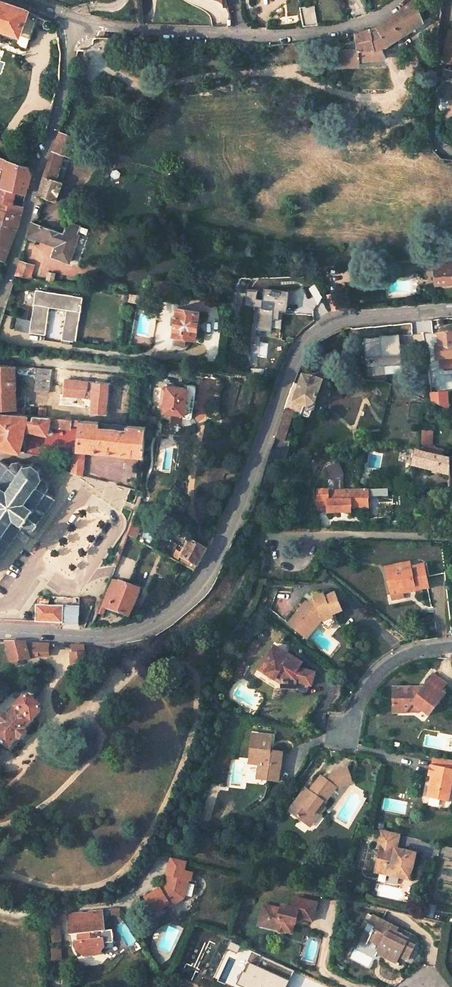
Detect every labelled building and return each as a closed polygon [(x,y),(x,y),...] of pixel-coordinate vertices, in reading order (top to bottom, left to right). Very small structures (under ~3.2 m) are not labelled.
[(414,0),(410,0),(408,2),(375,26),(355,32),(356,48),(339,50),(341,65),(356,64),(357,61),(384,58),(384,56),(384,55),(380,46),(386,45),(421,21),(418,3),(416,1),(414,0)] [(0,2),(0,27),(29,38),(34,22),(47,27),(49,21),(27,11),(3,3),(0,2)] [(298,6),(302,25),(317,24),(312,3),(298,6)] [(448,28),(441,58),(443,62),(451,63),(451,30),(450,29),(448,28)] [(449,92),(451,85),(451,70),(444,69),(441,84),(437,87),(436,91),(449,92)] [(38,194),(54,200),(60,182),(52,179),(62,152),(70,155),(76,137),(58,131),(38,194)] [(70,155),(62,152),(52,179),(60,182),(70,155)] [(4,259),(12,238),(15,228),(17,221),(19,213),(21,207),(22,205),(11,202),(12,197),(14,189),(25,193),(28,183),(30,177),(27,167),(0,156),(0,166),(3,167),(0,180),(0,258),(4,259)] [(25,193),(14,189),(12,197),(23,200),(25,193)] [(53,257),(69,262),(78,237),(76,236),(79,227),(65,222),(62,233),(30,222),(26,235),(57,246),(53,257)] [(303,249),(293,249),(298,257),(303,257),(303,249)] [(451,283),(451,256),(428,258),(429,269),(433,269),(435,285),(451,283)] [(15,275),(22,276),(26,265),(17,262),(13,275),(15,275)] [(33,267),(26,265),(22,276),(29,277),(33,267)] [(150,281),(147,296),(178,300),(181,280),(150,281)] [(58,339),(75,341),(82,296),(34,289),(27,331),(42,333),(45,315),(62,318),(58,339)] [(281,311),(283,312),(286,291),(264,289),(262,301),(274,303),(273,310),(258,308),(255,330),(270,332),(271,326),(272,320),(278,320),(279,311),(281,311)] [(135,303),(146,304),(147,296),(136,295),(123,293),(122,301),(135,303)] [(330,310),(339,309),(338,296),(326,297),(326,300),(330,299),(330,310)] [(172,335),(194,339),(199,312),(176,308),(172,335)] [(272,320),(271,326),(279,327),(281,311),(279,311),(278,320),(272,320)] [(42,333),(27,331),(25,341),(40,344),(42,333)] [(451,360),(451,335),(439,336),(439,344),(440,349),(435,349),(437,361),(451,360)] [(19,451),(24,429),(46,434),(48,426),(49,417),(44,416),(45,408),(38,407),(36,415),(30,415),(24,414),(16,413),(16,406),(15,369),(27,370),(27,366),(0,363),(0,447),(19,451)] [(41,367),(34,390),(50,392),(55,369),(41,367)] [(274,437),(283,440),(293,414),(309,420),(312,411),(322,387),(304,380),(300,389),(293,386),(291,391),(287,400),(285,406),(274,437)] [(183,415),(183,418),(187,419),(191,416),(195,390),(193,386),(187,385),(187,389),(166,385),(166,389),(161,388),(159,398),(164,398),(163,406),(162,412),(183,415)] [(431,403),(447,411),(446,394),(430,395),(431,403)] [(16,406),(16,413),(24,414),(25,406),(16,406)] [(70,419),(49,417),(48,426),(69,429),(70,419)] [(147,417),(145,427),(154,427),(155,418),(147,417)] [(79,420),(77,447),(71,447),(70,473),(81,476),(83,449),(143,455),(145,427),(79,420)] [(422,430),(422,445),(433,445),(433,430),(422,430)] [(413,460),(411,466),(448,476),(448,459),(415,452),(413,460)] [(1,560),(0,560),(2,558),(1,557),(5,549),(7,550),(8,548),(7,547),(11,541),(13,542),(14,540),(13,539),(17,532),(19,533),(20,530),(24,523),(32,528),(31,529),(33,531),(34,529),(35,530),(36,528),(34,527),(42,516),(43,516),(45,514),(44,513),(54,497),(54,496),(46,490),(48,487),(47,481),(41,478),(42,476),(41,475),(39,469),(40,468),(40,466),(38,467),(33,464),(34,461),(31,461),(31,463),(24,465),(23,463),(21,464),(17,461),(12,462),(9,466),(1,460),(0,460),(0,562),(1,560)] [(411,476),(410,489),(425,488),(426,476),(411,476)] [(363,490),(320,490),(320,511),(330,510),(330,514),(342,513),(342,511),(354,510),(354,507),(354,503),(363,503),(363,490)] [(126,534),(136,539),(138,533),(129,528),(126,534)] [(184,558),(182,563),(194,570),(199,561),(205,550),(189,542),(181,557),(184,558)] [(410,589),(410,594),(430,590),(428,579),(424,568),(411,570),(409,566),(383,571),(389,593),(410,589)] [(109,582),(97,614),(102,616),(105,609),(130,617),(139,591),(110,579),(109,582)] [(388,597),(410,594),(410,589),(389,593),(388,597)] [(285,623),(302,637),(316,620),(318,618),(331,613),(337,611),(334,601),(330,602),(327,595),(321,597),(320,594),(313,596),(313,599),(311,600),(309,598),(305,603),(302,601),(285,623)] [(34,607),(33,622),(47,622),(62,623),(62,626),(80,626),(81,597),(62,596),(61,608),(34,607)] [(331,613),(318,618),(316,620),(325,628),(331,621),(333,620),(331,613)] [(47,645),(5,643),(10,663),(29,658),(29,654),(48,655),(47,645)] [(83,647),(72,646),(73,655),(71,655),(72,672),(91,671),(90,654),(84,655),(83,647)] [(267,650),(279,658),(282,654),(270,646),(267,650)] [(277,687),(291,688),(292,683),(307,687),(310,674),(293,669),(297,664),(282,654),(279,658),(267,650),(260,660),(266,664),(262,670),(263,674),(266,677),(271,676),(277,680),(277,687)] [(390,689),(391,713),(405,713),(411,704),(417,708),(428,716),(440,698),(436,695),(439,691),(444,683),(431,674),(417,694),(412,690),(412,688),(390,689)] [(9,750),(17,740),(19,741),(26,732),(24,731),(33,719),(32,718),(39,709),(39,705),(28,696),(23,697),(16,705),(15,704),(9,712),(7,711),(0,719),(0,743),(9,750)] [(411,704),(405,713),(417,712),(417,708),(411,704)] [(272,740),(253,737),(249,765),(259,767),(258,776),(267,777),(265,783),(278,785),(282,756),(273,756),(273,758),(270,757),(272,740)] [(427,798),(444,803),(448,781),(451,782),(451,770),(451,764),(451,761),(432,757),(428,777),(431,778),(427,798)] [(323,811),(318,807),(321,803),(323,805),(334,789),(349,783),(344,768),(331,774),(325,783),(319,778),(309,793),(304,800),(300,796),(289,813),(307,825),(313,816),(320,814),(323,811)] [(300,796),(304,800),(309,793),(305,790),(300,796)] [(313,816),(307,825),(311,828),(320,814),(313,816)] [(407,882),(413,856),(391,850),(395,836),(379,832),(375,847),(379,848),(373,874),(407,882)] [(160,888),(145,898),(155,913),(169,904),(171,907),(184,899),(185,895),(188,883),(188,881),(190,881),(192,874),(182,872),(184,862),(170,859),(166,875),(167,875),(165,883),(167,884),(167,886),(161,890),(160,888)] [(188,883),(185,895),(191,897),(194,884),(188,883)] [(280,934),(282,932),(288,933),(290,923),(292,918),(295,919),(311,922),(315,904),(293,899),(290,909),(279,906),(278,910),(262,906),(259,917),(267,919),(265,927),(274,930),(275,932),(280,934)] [(89,915),(84,915),(84,913),(69,914),(70,925),(69,925),(71,938),(81,937),(81,943),(76,944),(77,952),(87,959),(98,958),(105,949),(104,945),(104,940),(102,940),(102,933),(105,933),(105,932),(103,910),(89,912),(89,915)] [(377,944),(381,946),(376,956),(392,964),(396,956),(403,960),(410,948),(402,944),(404,940),(391,934),(394,930),(368,917),(365,925),(372,928),(368,935),(361,932),(357,940),(363,943),(364,941),(375,946),(377,944)] [(57,923),(51,924),(53,942),(61,942),(57,923)] [(104,940),(104,945),(114,944),(113,931),(105,932),(105,933),(102,933),(102,940),(104,940)] [(372,954),(376,956),(381,946),(377,944),(375,946),(372,954)] [(63,951),(53,951),(53,961),(63,961),(63,951)]
